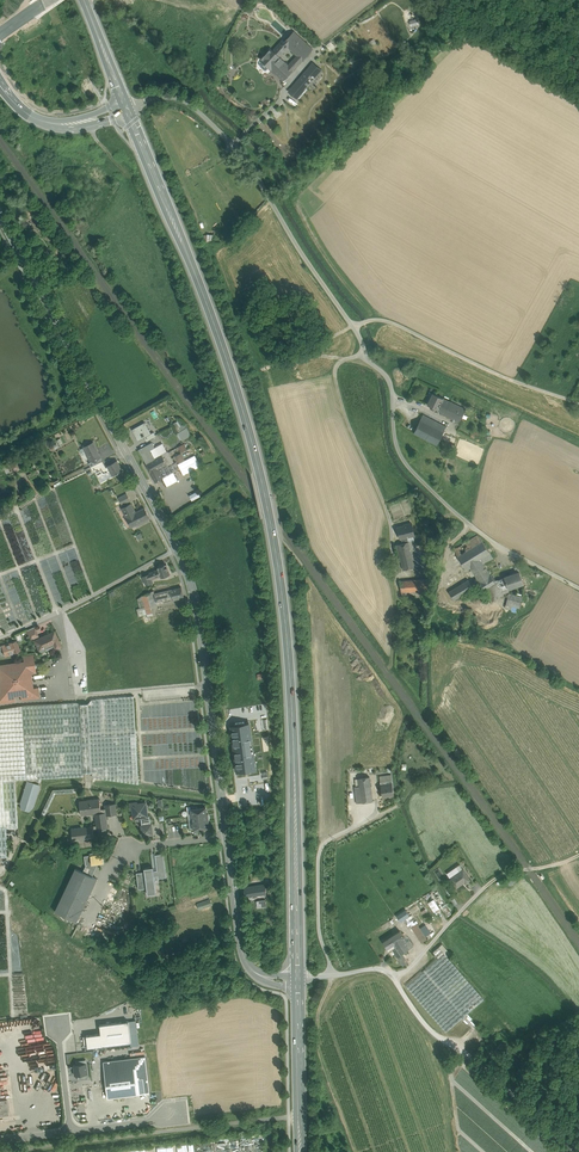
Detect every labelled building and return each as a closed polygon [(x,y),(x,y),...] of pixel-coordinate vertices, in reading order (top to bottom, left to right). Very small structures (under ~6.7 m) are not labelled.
[(312,49),(294,32),(285,41),(284,42),(288,46),(298,55),(302,59),(312,49)] [(283,40),(274,49),(280,54),(288,46),(284,42),(285,41),(283,40)] [(330,41),(325,45),(330,49),(334,45),(330,41)] [(271,49),(261,59),(270,67),(280,57),(279,56),(273,50),(271,49)] [(298,55),(288,65),(292,69),(302,59),(298,55)] [(280,57),(270,67),(283,79),(292,69),(288,65),(280,57)] [(318,73),(310,66),(302,75),(310,82),(318,73)] [(318,73),(310,82),(314,85),(322,76),(318,73)] [(310,82),(302,75),(289,91),(297,98),(310,82)] [(466,409),(433,393),(427,404),(441,411),(439,414),(459,423),(466,409)] [(446,427),(423,415),(414,434),(437,445),(446,427)] [(178,432),(176,432),(180,440),(189,436),(182,418),(173,422),(178,432)] [(131,433),(130,433),(137,448),(145,444),(144,442),(155,436),(153,431),(150,433),(144,422),(131,428),(134,434),(132,435),(131,433)] [(93,443),(84,447),(92,462),(101,457),(93,443)] [(184,443),(178,446),(180,452),(186,449),(184,443)] [(150,450),(147,445),(139,450),(151,473),(158,470),(167,465),(165,461),(161,455),(155,458),(150,450)] [(168,451),(161,455),(165,461),(172,458),(168,451)] [(101,457),(92,462),(89,463),(91,467),(103,461),(101,457)] [(172,458),(165,461),(167,465),(168,467),(174,463),(172,458)] [(8,465),(8,466),(11,471),(12,473),(20,468),(16,461),(8,465)] [(103,461),(91,467),(92,470),(94,469),(104,464),(103,461)] [(106,467),(96,473),(98,476),(110,470),(113,475),(122,470),(117,461),(106,467)] [(104,464),(94,469),(96,473),(106,467),(104,464)] [(30,478),(39,474),(37,469),(28,473),(30,478)] [(158,470),(151,473),(156,482),(162,478),(158,470)] [(126,494),(119,498),(122,504),(130,500),(126,494)] [(135,512),(131,504),(122,508),(131,527),(149,518),(144,508),(135,512)] [(412,524),(397,527),(400,539),(401,539),(413,536),(415,535),(412,524)] [(478,535),(454,550),(466,571),(471,568),(477,578),(475,579),(476,581),(471,584),(468,580),(449,591),(454,600),(480,584),(492,602),(503,594),(501,591),(501,590),(495,581),(483,563),(493,558),(480,537),(478,535)] [(402,543),(396,545),(403,570),(420,566),(414,540),(402,543)] [(166,564),(157,567),(158,569),(161,576),(161,578),(170,574),(166,564)] [(158,569),(149,573),(149,574),(150,574),(152,579),(161,576),(158,569)] [(519,572),(504,577),(495,581),(501,590),(501,591),(508,588),(508,589),(524,583),(519,572)] [(149,574),(142,576),(146,585),(153,583),(152,579),(150,574),(149,574)] [(428,579),(400,581),(401,592),(421,591),(429,590),(428,579)] [(181,587),(170,590),(173,600),(184,597),(181,587)] [(170,590),(154,594),(157,604),(173,600),(170,590)] [(154,591),(147,594),(150,605),(157,604),(154,594),(154,591)] [(523,597),(509,593),(506,604),(520,608),(523,597)] [(147,594),(142,596),(145,606),(147,614),(152,613),(150,605),(147,594)] [(145,607),(137,609),(138,616),(146,614),(145,607)] [(35,628),(27,631),(31,639),(38,636),(35,628)] [(54,631),(34,640),(40,652),(45,649),(44,647),(53,643),(55,648),(61,645),(54,631)] [(17,640),(1,646),(4,654),(5,656),(20,650),(17,640)] [(33,654),(23,656),(23,661),(29,660),(31,674),(36,673),(33,654)] [(0,665),(0,691),(0,693),(1,698),(14,696),(20,695),(33,693),(33,688),(31,674),(29,660),(23,661),(0,665)] [(38,687),(33,688),(33,693),(20,695),(21,700),(40,697),(38,687)] [(1,698),(0,693),(0,703),(15,701),(14,696),(1,698)] [(134,696),(92,700),(88,703),(92,772),(92,777),(139,784),(134,696)] [(22,705),(0,709),(0,775),(14,775),(14,780),(83,776),(83,773),(79,704),(78,702),(22,705)] [(88,703),(79,704),(83,773),(92,772),(88,703)] [(236,726),(231,726),(232,735),(233,735),(234,738),(232,738),(234,749),(252,747),(252,746),(250,746),(250,740),(251,740),(249,724),(245,724),(244,722),(235,723),(236,726)] [(237,763),(236,763),(237,772),(242,772),(242,774),(251,773),(251,770),(255,770),(253,754),(251,754),(250,747),(252,747),(234,749),(235,760),(236,760),(237,763)] [(369,777),(358,778),(359,786),(362,803),(373,801),(369,777)] [(392,780),(380,782),(382,797),(383,797),(382,796),(388,795),(388,796),(389,796),(388,795),(393,794),(393,795),(394,795),(392,780)] [(37,792),(38,789),(37,787),(36,785),(34,783),(31,783),(29,783),(27,785),(25,787),(25,789),(25,792),(27,794),(29,795),(31,796),(34,795),(36,794),(37,792)] [(36,806),(36,804),(36,801),(34,799),(32,798),(30,797),(27,798),(25,799),(24,802),(23,804),(24,807),(25,809),(27,810),(30,810),(32,810),(34,809),(36,806)] [(99,798),(79,801),(81,815),(95,813),(105,812),(105,808),(101,809),(99,798)] [(146,803),(138,804),(137,802),(130,803),(131,810),(133,810),(134,818),(141,818),(148,817),(148,816),(146,803)] [(116,803),(105,805),(105,808),(105,812),(106,812),(106,815),(117,814),(116,803)] [(206,807),(191,809),(192,816),(193,816),(207,814),(207,813),(206,807)] [(105,812),(95,813),(96,825),(97,829),(98,829),(99,830),(100,832),(101,832),(103,832),(104,832),(106,831),(106,830),(106,828),(108,828),(106,815),(106,812),(105,812)] [(207,814),(193,816),(194,822),(208,820),(209,820),(209,819),(209,817),(208,817),(208,813),(207,813),(207,814)] [(148,817),(141,818),(142,825),(151,824),(150,816),(148,816),(148,817)] [(208,820),(194,822),(193,822),(194,829),(209,827),(208,820)] [(142,825),(141,825),(143,836),(153,834),(151,824),(142,825)] [(96,825),(71,828),(73,840),(94,837),(93,830),(97,829),(96,825)] [(98,852),(90,853),(90,854),(90,855),(92,864),(99,863),(104,862),(103,853),(98,854),(98,853),(98,852)] [(163,853),(155,854),(156,861),(160,861),(160,862),(164,861),(163,853)] [(99,863),(92,864),(90,855),(84,856),(85,864),(86,864),(83,872),(92,876),(99,863)] [(160,862),(160,861),(156,861),(157,870),(158,876),(158,878),(166,877),(164,861),(160,862)] [(447,873),(450,878),(463,869),(460,864),(447,873)] [(153,867),(144,868),(145,871),(140,872),(141,879),(137,879),(138,889),(147,888),(147,894),(156,893),(154,876),(158,876),(157,870),(153,870),(153,867)] [(83,872),(75,868),(55,911),(77,922),(97,878),(92,876),(83,872)] [(463,869),(450,878),(455,886),(460,882),(461,884),(465,881),(466,883),(471,880),(463,869)] [(265,884),(244,887),(245,897),(247,897),(247,901),(253,900),(252,896),(266,894),(265,884)] [(427,902),(433,911),(439,907),(432,898),(427,902)] [(210,899),(196,902),(197,908),(211,905),(210,899)] [(265,900),(256,901),(257,908),(266,907),(265,900)] [(405,910),(396,916),(400,922),(410,916),(406,910),(405,910)] [(412,917),(405,922),(408,926),(410,924),(415,921),(412,917)] [(427,939),(417,923),(411,927),(421,943),(427,939)] [(404,938),(400,931),(383,941),(388,950),(395,946),(400,954),(400,955),(402,954),(413,946),(410,940),(406,942),(403,938),(404,938)] [(449,952),(442,944),(439,947),(446,954),(449,952)] [(439,947),(433,952),(438,958),(444,953),(439,947)] [(484,999),(444,953),(438,958),(406,986),(446,1032),(484,999)] [(408,963),(402,954),(400,955),(400,954),(397,957),(403,967),(408,963)] [(129,1021),(100,1024),(101,1033),(102,1046),(131,1042),(129,1021)] [(101,1033),(86,1035),(88,1048),(102,1046),(101,1033)] [(103,1062),(108,1097),(150,1092),(145,1057),(103,1062)] [(86,1063),(73,1065),(74,1075),(77,1075),(87,1073),(86,1063)] [(0,1100),(0,1116),(8,1115),(7,1099),(0,1100)]
